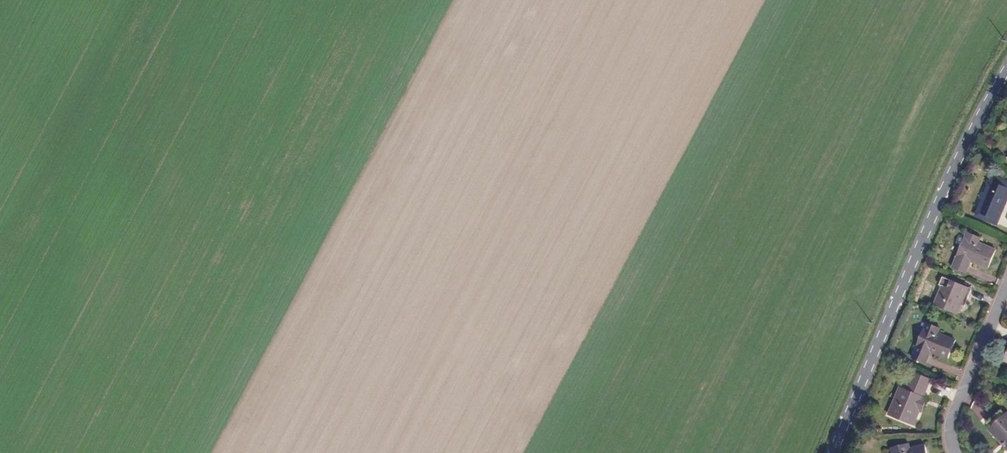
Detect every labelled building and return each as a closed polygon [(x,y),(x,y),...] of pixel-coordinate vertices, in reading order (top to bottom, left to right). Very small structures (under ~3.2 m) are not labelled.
[(992,177),(978,212),(996,220),(1006,195),(1006,183),(992,177)] [(980,235),(966,229),(951,262),(965,269),(969,259),(986,266),(995,246),(978,239),(980,235)] [(951,287),(941,283),(932,302),(956,312),(960,303),(963,304),(971,287),(955,280),(951,287)] [(940,326),(926,321),(911,356),(925,362),(930,350),(948,357),(956,338),(938,331),(940,326)] [(906,388),(899,385),(887,412),(912,423),(918,409),(920,409),(925,397),(922,396),(930,378),(912,370),(910,376),(911,377),(906,388)] [(1003,446),(1006,450),(1006,411),(1005,413),(1001,409),(986,422),(990,426),(1006,444),(1003,446)] [(987,428),(1003,446),(1006,444),(990,426),(987,428)] [(889,447),(891,452),(925,452),(922,442),(904,447),(902,443),(889,447)]
